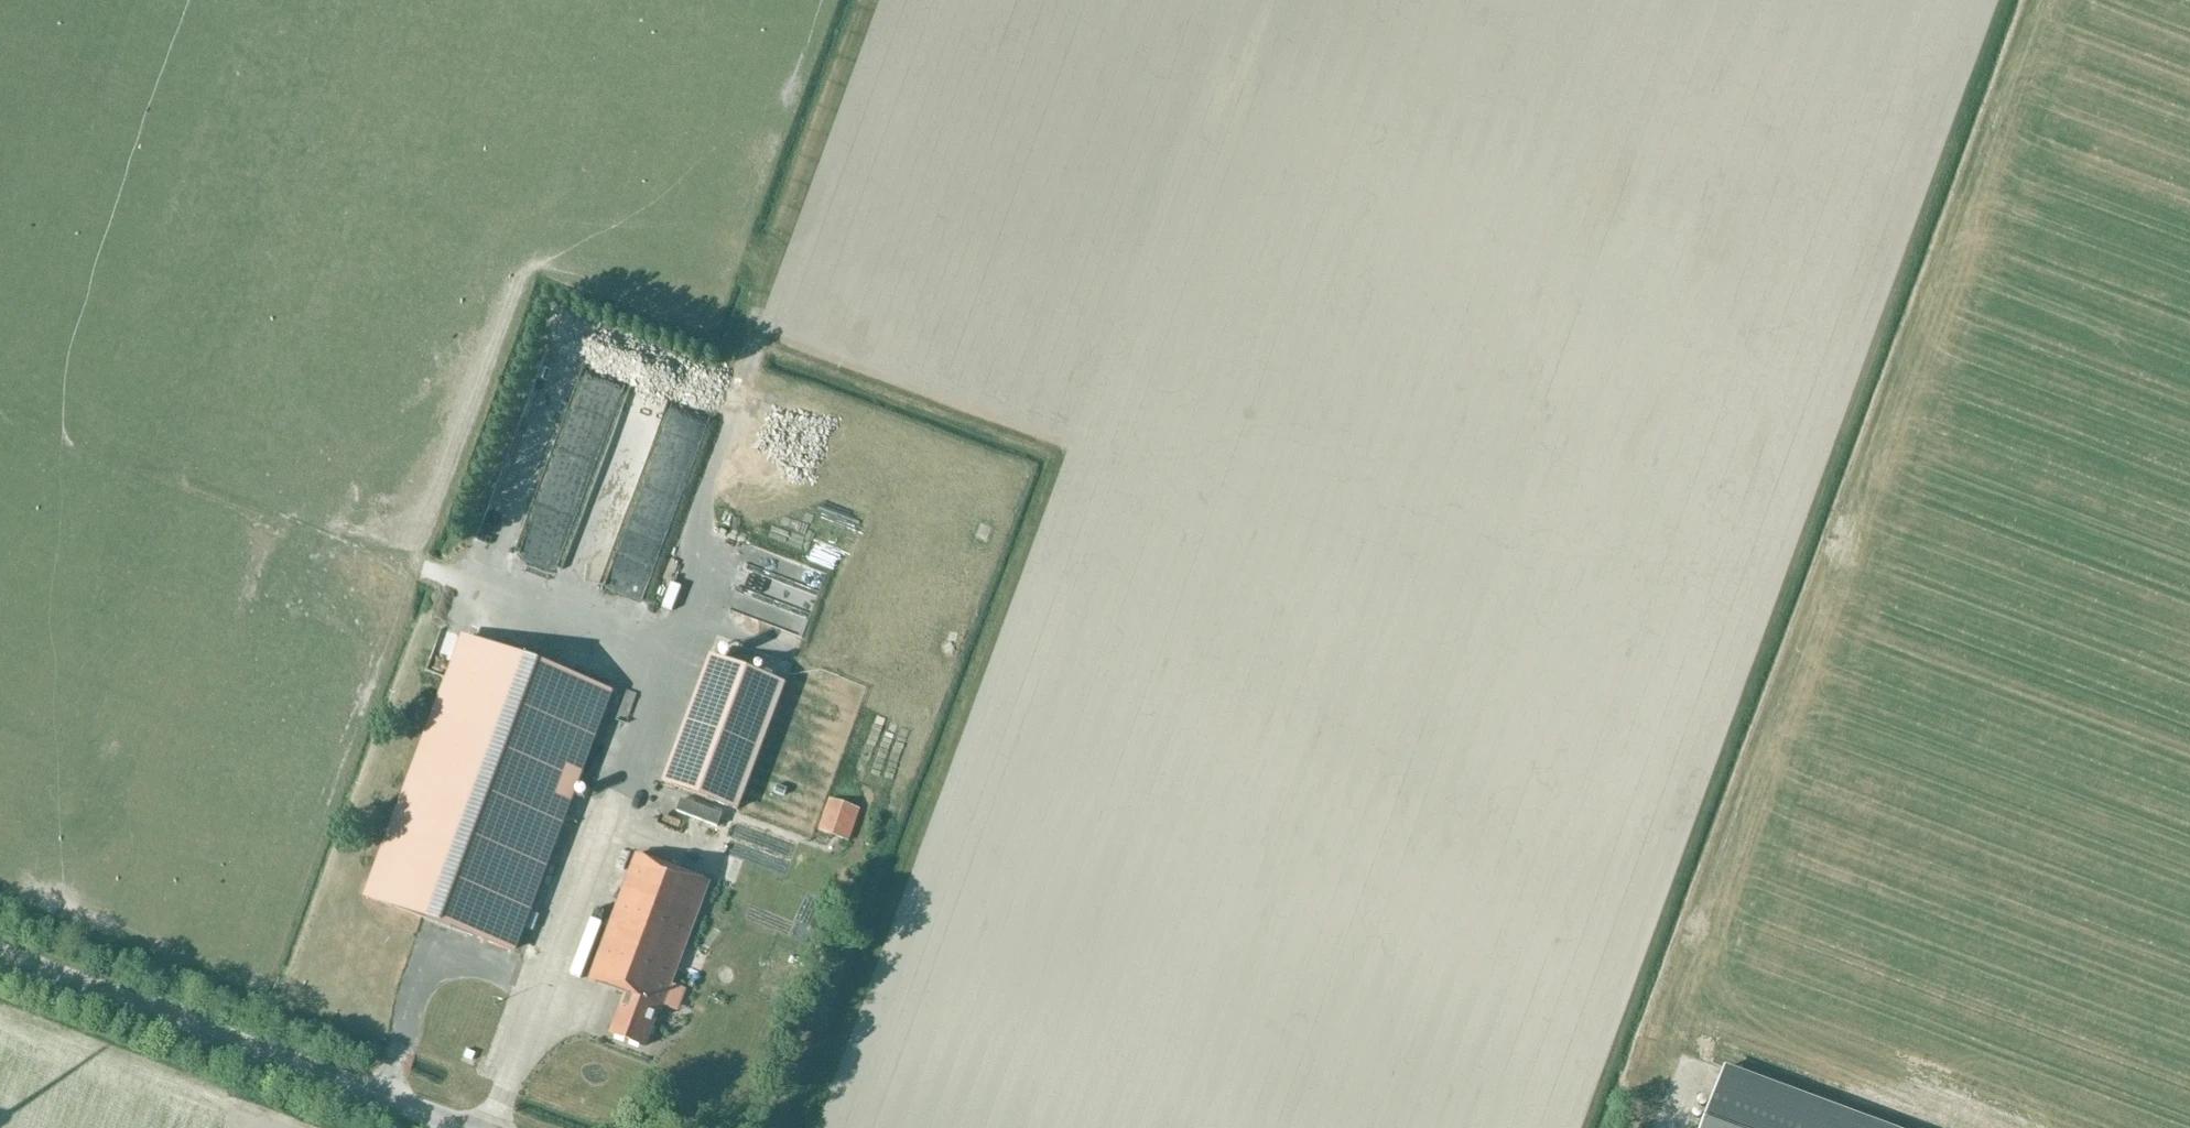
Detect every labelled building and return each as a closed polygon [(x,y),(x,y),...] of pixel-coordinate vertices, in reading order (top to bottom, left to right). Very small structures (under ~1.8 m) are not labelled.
[(572,380),(562,452),(586,456),(596,383),(572,380)] [(632,466),(652,405),(623,396),(603,457),(632,466)] [(729,586),(778,598),(782,580),(733,568),(729,586)] [(608,692),(465,639),(368,898),(511,952),(608,692)] [(784,686),(710,658),(663,783),(737,810),(784,686)] [(819,830),(850,841),(862,809),(831,797),(819,830)] [(722,816),(681,800),(677,812),(717,828),(722,816)] [(644,1047),(658,1011),(660,1012),(662,1007),(677,1013),(685,989),(671,984),(709,884),(710,884),(710,883),(637,855),(589,981),(626,994),(611,1035),(644,1047)] [(1723,1070),(1702,1127),(1878,1127),(1723,1070)]
